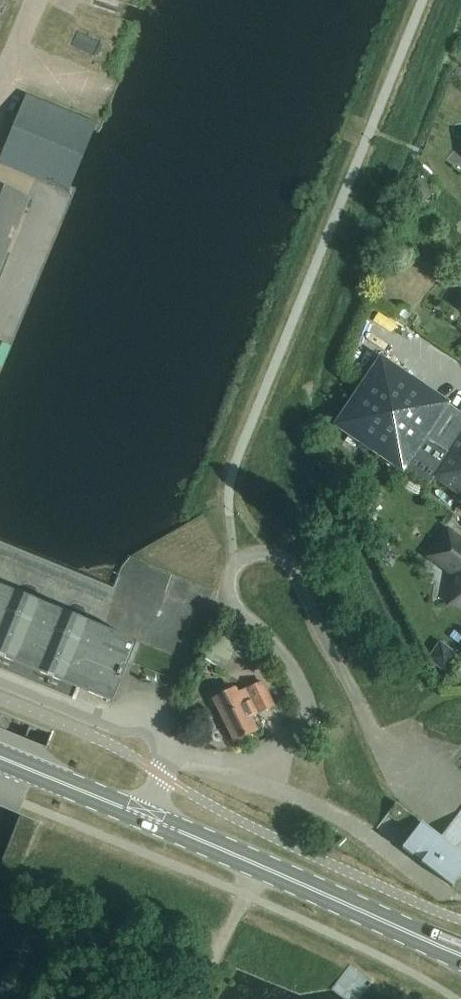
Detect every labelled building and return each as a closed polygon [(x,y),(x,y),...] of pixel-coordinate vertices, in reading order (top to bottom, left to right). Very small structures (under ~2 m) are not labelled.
[(68,192),(97,123),(26,94),(0,157),(0,164),(68,192)] [(0,184),(0,271),(13,239),(9,237),(13,227),(17,229),(31,197),(0,184)] [(460,496),(460,410),(437,445),(424,436),(446,403),(381,357),(335,423),(401,469),(402,467),(427,484),(433,476),(460,496)] [(447,532),(429,556),(453,574),(453,606),(460,606),(460,542),(447,532)] [(134,641),(35,600),(27,597),(0,586),(0,656),(3,657),(11,660),(110,701),(134,641)] [(203,659),(224,670),(232,657),(241,656),(265,670),(272,659),(220,630),(203,659)] [(425,662),(444,677),(458,660),(439,645),(425,662)] [(226,721),(235,741),(256,731),(249,717),(274,705),(262,682),(248,689),(248,688),(231,696),(228,691),(215,698),(223,715),(217,717),(221,724),(226,721)] [(440,838),(421,823),(401,848),(439,877),(452,887),(460,876),(460,811),(440,838)]
